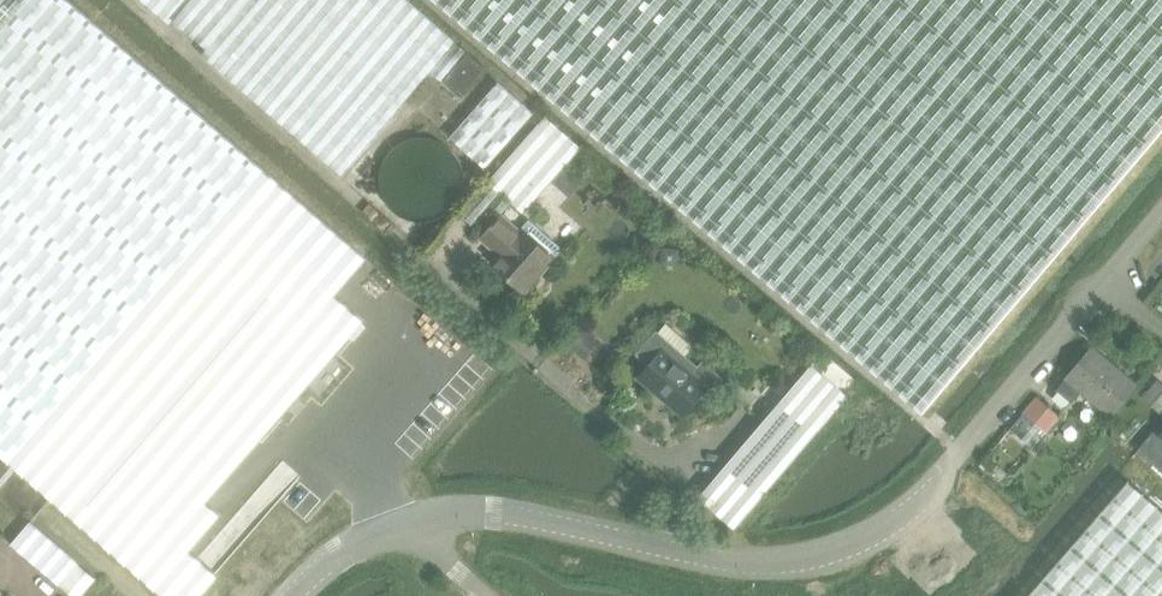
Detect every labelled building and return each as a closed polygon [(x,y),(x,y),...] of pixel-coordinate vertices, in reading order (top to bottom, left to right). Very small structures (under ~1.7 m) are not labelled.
[(165,595),(200,595),(218,576),(189,550),(221,513),(206,501),(364,320),(335,294),(366,258),(69,0),(0,0),(0,453),(165,595)] [(485,68),(405,0),(137,0),(168,26),(173,21),(205,49),(202,55),(341,176),(430,73),(441,82),(442,81),(460,96),(485,68)] [(921,412),(1161,128),(1161,0),(434,0),(921,412)] [(533,113),(498,82),(448,139),(484,169),(533,113)] [(545,115),(486,182),(522,213),(581,146),(545,115)] [(457,185),(456,177),(454,171),(452,165),(447,159),(442,155),(436,151),(427,149),(421,148),(415,149),(408,151),(401,154),(397,157),(392,163),(388,169),(386,174),(385,181),(385,188),(387,196),(390,203),(394,209),(399,213),(405,217),(411,219),(419,221),(426,220),(434,218),(439,215),(446,210),(451,204),(454,198),(456,192),(457,185)] [(529,218),(518,230),(500,213),(478,237),(496,255),(489,264),(523,295),(530,289),(535,287),(540,281),(540,277),(560,255),(559,247),(529,218)] [(682,417),(701,395),(711,403),(728,383),(701,360),(696,366),(685,356),(692,347),(666,324),(658,332),(656,330),(635,354),(650,367),(639,379),(682,417)] [(1091,351),(1067,379),(1057,390),(1070,402),(1080,391),(1107,414),(1132,386),(1091,351)] [(814,368),(789,398),(764,378),(751,393),(775,413),(701,501),(732,528),(847,395),(814,368)] [(1161,410),(1161,384),(1155,377),(1137,397),(1158,414),(1161,410)] [(1045,435),(1061,417),(1035,396),(1020,414),(1021,414),(1043,434),(1045,435)] [(1010,428),(1009,429),(1032,448),(1043,434),(1021,414),(1010,428)] [(1136,449),(1161,471),(1161,434),(1160,436),(1153,430),(1136,449)] [(10,544),(74,595),(81,595),(97,577),(31,521),(10,544)]
